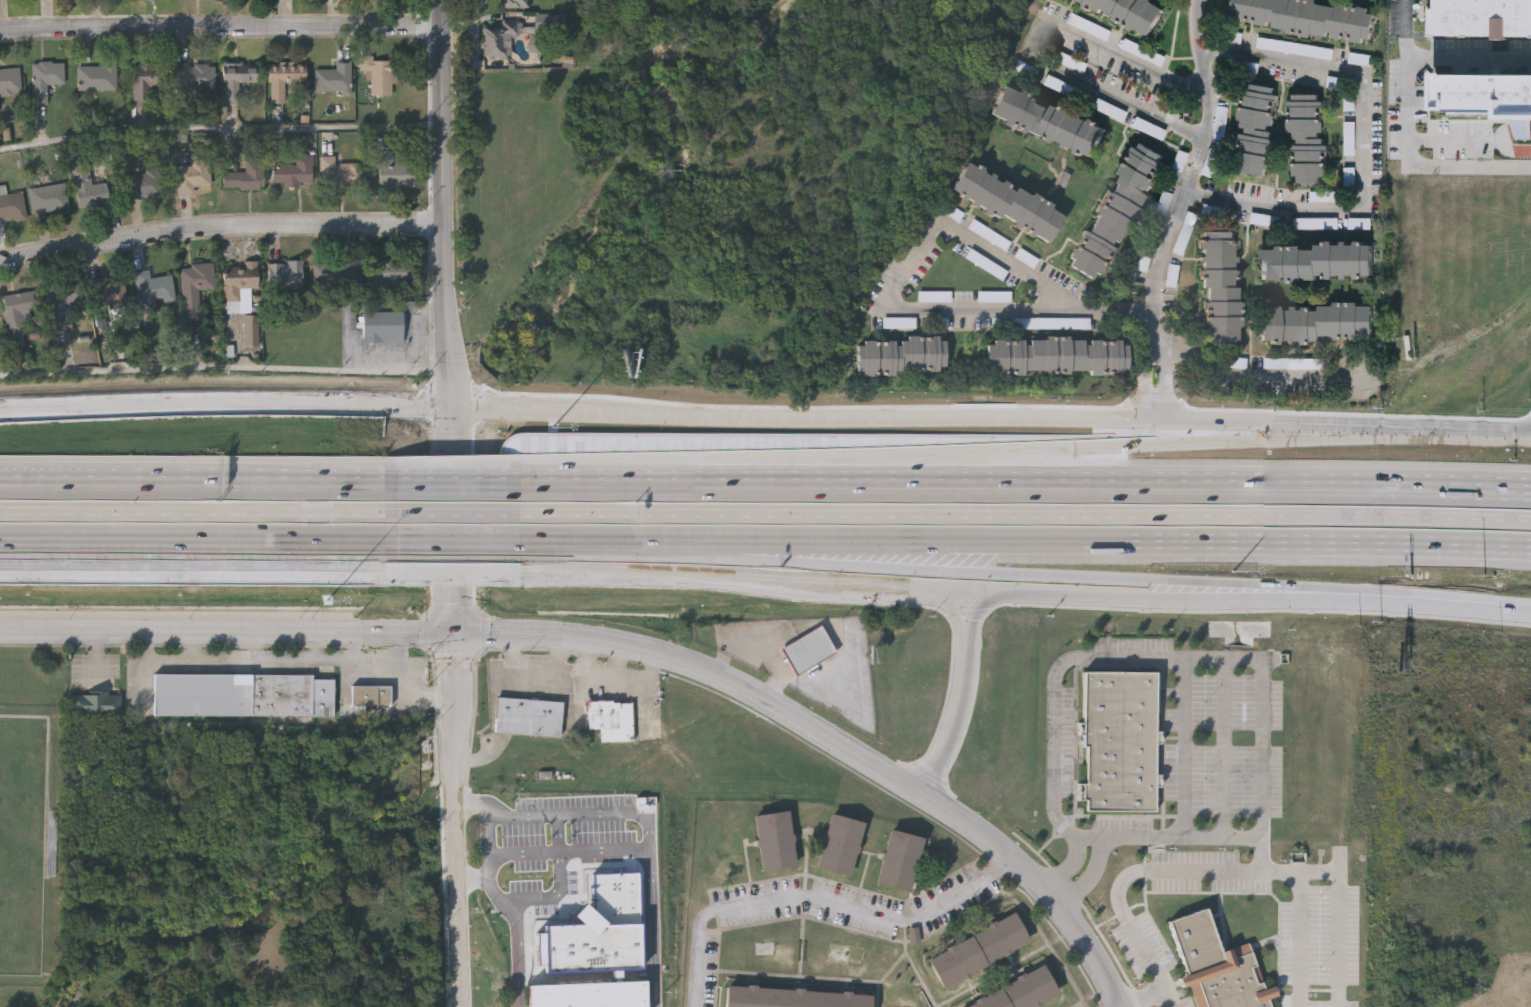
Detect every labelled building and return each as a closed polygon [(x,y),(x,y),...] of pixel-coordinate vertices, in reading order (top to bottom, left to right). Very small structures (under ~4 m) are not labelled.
[(505,10),(528,10),(528,0),(505,0),(505,10)] [(1150,38),(1068,0),(1154,0),(1165,5),(1150,38)] [(1231,24),(1234,0),(1320,0),(1376,8),(1371,44),(1231,24)] [(1429,36),(1429,0),(1530,0),(1530,36),(1429,36)] [(483,23),(521,23),(521,36),(506,36),(506,58),(483,58),(483,23)] [(371,95),(370,71),(360,71),(360,57),(373,56),(373,60),(393,60),(393,95),(371,95)] [(351,94),(315,94),(315,70),(335,70),(335,62),(351,62),(351,94)] [(32,63),(63,63),(63,84),(46,84),(46,105),(32,105),(32,63)] [(215,89),(199,89),(199,99),(175,98),(176,64),(215,64),(215,89)] [(239,83),(239,104),(224,104),(224,64),(258,64),(258,84),(239,83)] [(285,103),(269,103),(269,64),(304,64),(304,83),(285,83),(285,103)] [(115,90),(77,90),(77,66),(115,66),(115,90)] [(20,94),(0,95),(0,69),(20,68),(20,94)] [(133,76),(161,76),(161,90),(151,90),(151,107),(133,107),(133,76)] [(1232,171),(1245,84),(1280,89),(1267,177),(1232,171)] [(1094,159),(990,119),(1003,85),(1107,125),(1094,159)] [(1440,90),(1530,92),(1530,139),(1505,139),(1504,130),(1438,130),(1440,90)] [(1325,95),(1326,183),(1292,184),(1290,95),(1325,95)] [(391,137),(392,162),(414,162),(414,186),(372,187),(372,137),(391,137)] [(1070,267),(1134,140),(1164,155),(1101,282),(1070,267)] [(296,166),(296,156),(312,156),(312,185),(272,185),(272,166),(296,166)] [(321,156),(335,156),(335,164),(359,164),(359,187),(321,187),(321,156)] [(209,160),(209,187),(177,187),(177,160),(209,160)] [(1065,213),(1048,245),(951,192),(968,160),(1065,213)] [(263,189),(223,189),(223,173),(245,173),(245,162),(263,162),(263,189)] [(79,208),(71,168),(88,165),(92,185),(105,183),(109,202),(79,208)] [(162,198),(129,198),(129,172),(162,172),(162,198)] [(68,211),(32,215),(29,188),(65,184),(68,211)] [(26,220),(0,224),(0,195),(22,192),(26,220)] [(1204,343),(1204,232),(1240,232),(1239,344),(1204,343)] [(1263,244),(1374,246),(1373,282),(1263,280),(1263,244)] [(416,259),(416,283),(370,283),(370,259),(416,259)] [(258,289),(250,289),(250,313),(223,313),(223,267),(242,267),(242,261),(258,261),(258,289)] [(303,261),(303,289),(269,289),(269,261),(303,261)] [(359,262),(359,281),(313,281),(313,262),(359,262)] [(215,288),(199,289),(200,320),(183,321),(181,266),(214,264),(215,288)] [(175,299),(140,304),(135,272),(149,270),(150,278),(172,275),(175,299)] [(128,305),(98,311),(92,283),(123,277),(128,305)] [(49,322),(47,283),(83,281),(85,303),(68,304),(69,321),(49,322)] [(35,312),(22,314),(24,334),(7,336),(2,295),(33,292),(35,312)] [(1262,342),(1262,306),(1373,306),(1373,342),(1262,342)] [(403,312),(403,343),(363,343),(363,312),(403,312)] [(258,317),(257,346),(244,346),(244,317),(258,317)] [(945,375),(857,375),(857,340),(945,340),(945,375)] [(987,340),(1129,341),(1129,376),(987,376),(987,340)] [(782,647),(823,627),(836,653),(796,674),(782,647)] [(1157,673),(1156,814),(1083,813),(1083,785),(1084,785),(1085,672),(1157,673)] [(335,676),(334,718),(154,717),(154,675),(335,676)] [(391,686),(391,706),(352,706),(352,686),(391,686)] [(121,716),(72,716),(72,691),(121,691),(121,716)] [(561,703),(560,738),(494,735),(495,700),(561,703)] [(599,744),(599,732),(587,732),(587,703),(632,703),(632,744),(599,744)] [(794,870),(759,873),(754,817),(789,814),(794,870)] [(849,879),(815,871),(828,816),(862,824),(849,879)] [(922,840),(909,895),(875,887),(888,832),(922,840)] [(1269,1003),(1270,1006),(1195,1006),(1189,990),(1182,993),(1179,981),(1187,979),(1168,925),(1207,911),(1222,955),(1249,946),(1265,993),(1274,989),(1278,1000),(1269,1003)] [(940,988),(926,957),(1016,918),(1029,949),(940,988)] [(1058,1000),(1042,1006),(959,1006),(1044,969),(1058,1000)] [(645,984),(645,1006),(528,1006),(527,987),(645,984)] [(871,996),(870,1006),(723,1006),(724,988),(871,996)]
